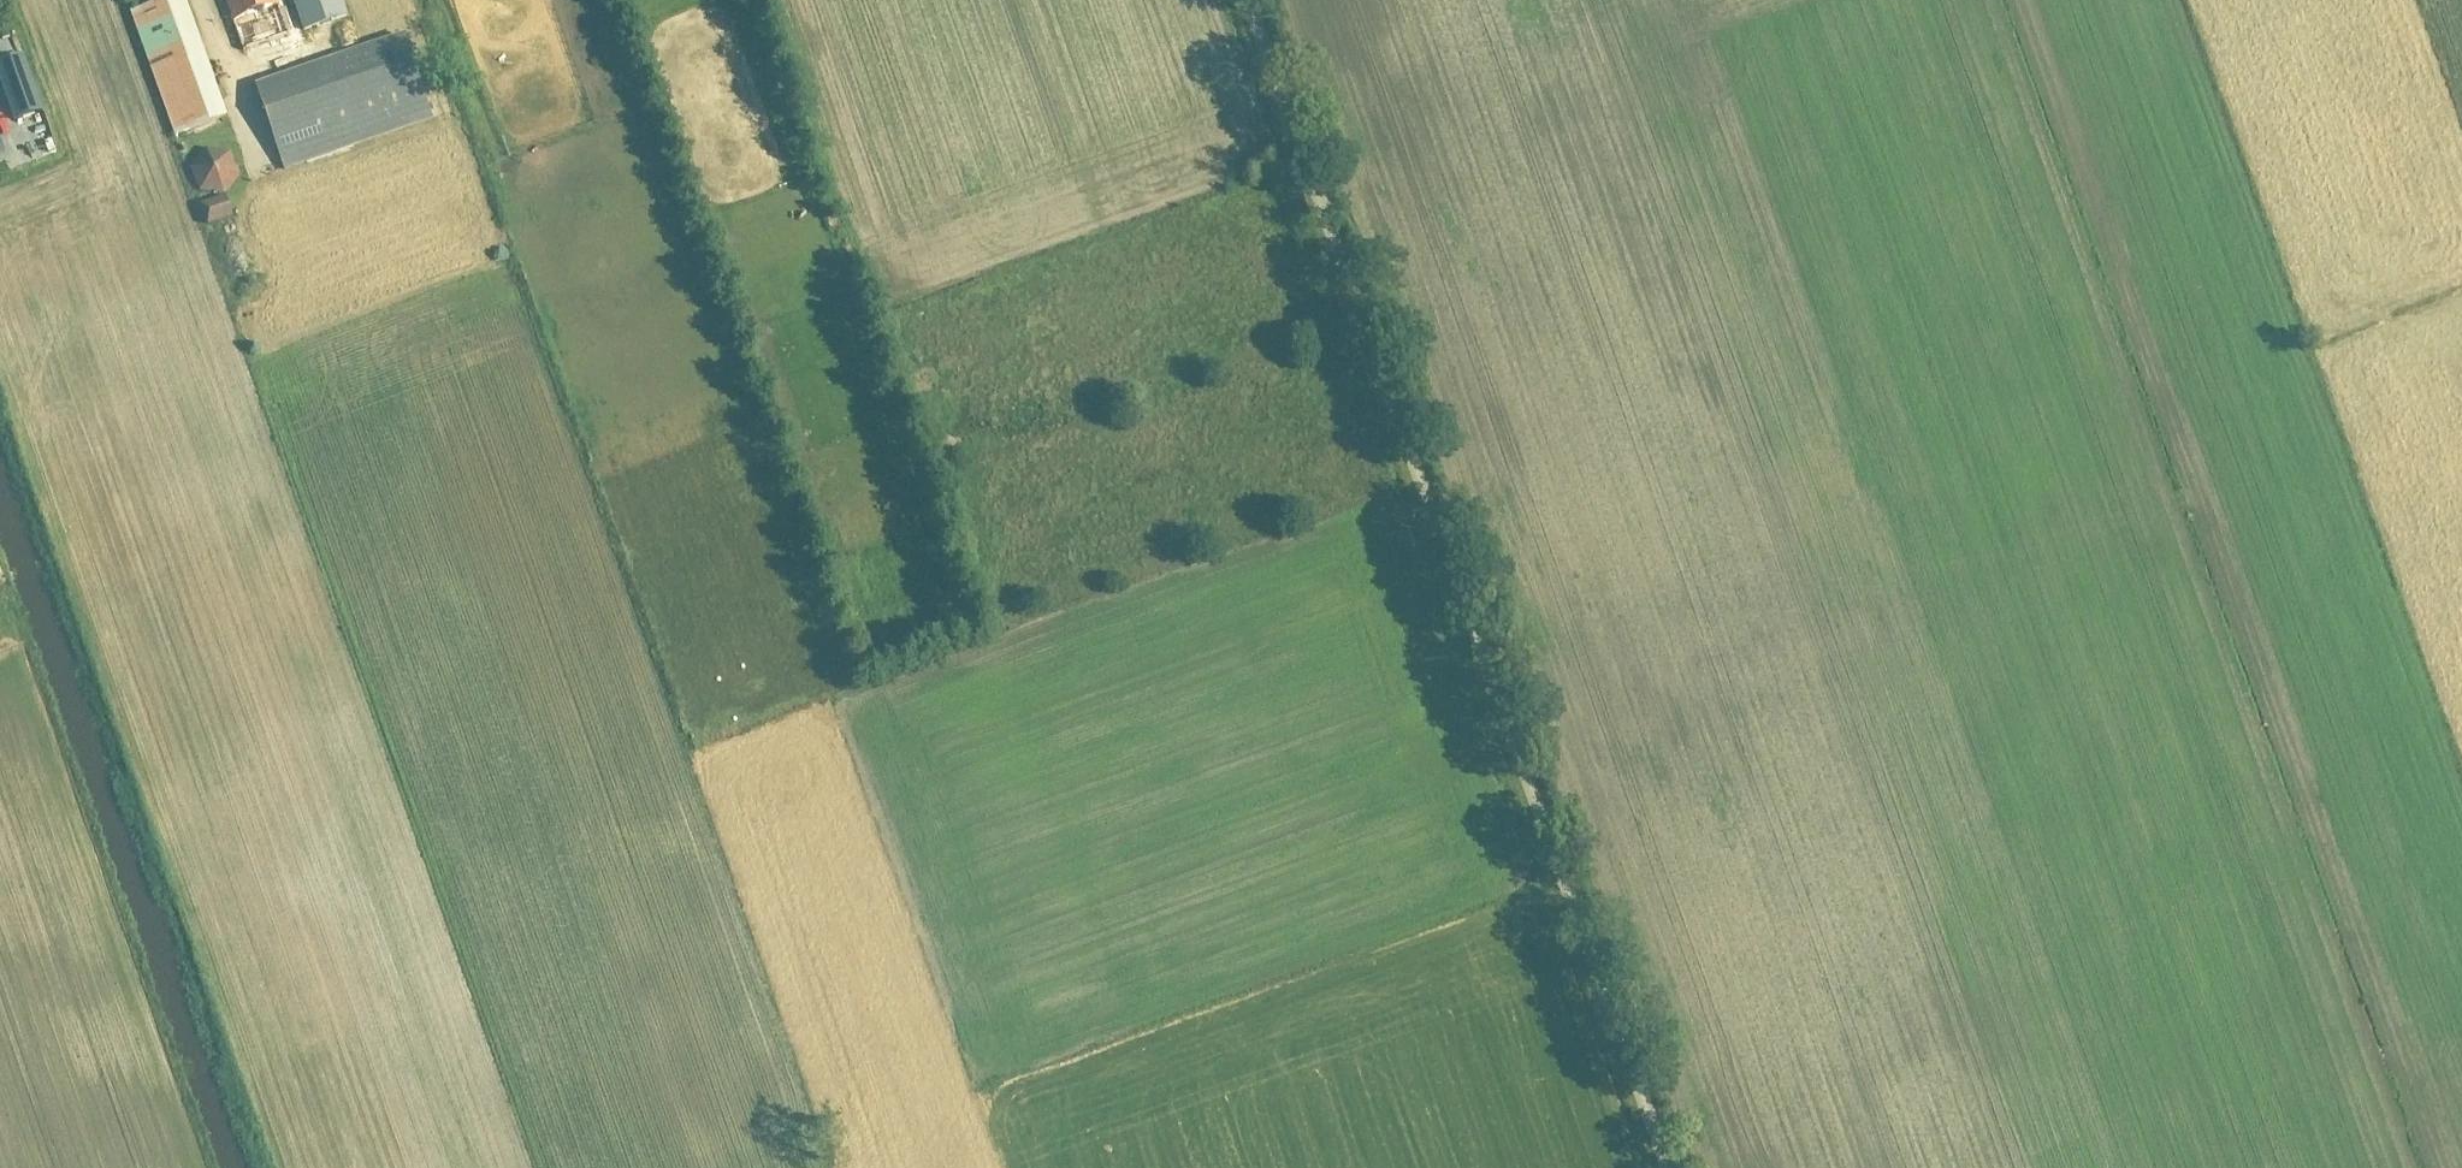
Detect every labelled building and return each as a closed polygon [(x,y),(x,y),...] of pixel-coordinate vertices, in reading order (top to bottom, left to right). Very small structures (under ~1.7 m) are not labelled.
[(129,15),(174,139),(226,120),(182,0),(170,0),(129,15)] [(242,53),(288,38),(275,0),(224,0),(242,53)] [(345,18),(339,0),(291,0),(302,33),(345,18)] [(357,55),(357,53),(314,68),(315,70),(256,90),(283,170),(430,120),(403,40),(357,55)] [(45,110),(34,79),(5,89),(16,120),(45,110)] [(204,151),(189,169),(198,192),(225,197),(240,176),(229,155),(204,151)] [(224,201),(201,208),(208,226),(231,219),(224,201)]
